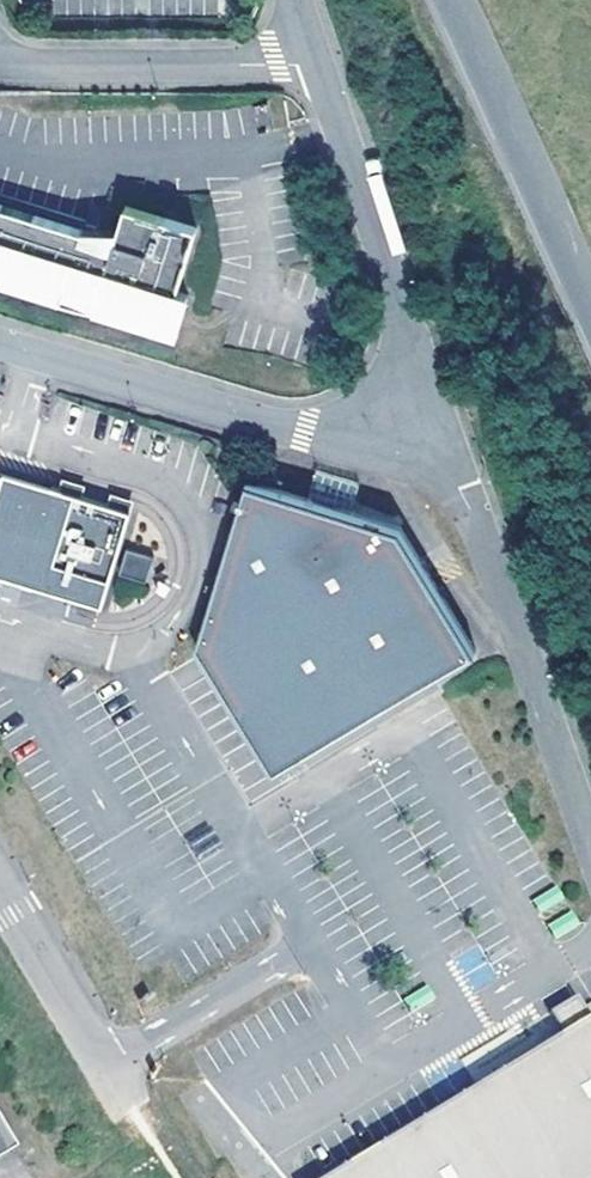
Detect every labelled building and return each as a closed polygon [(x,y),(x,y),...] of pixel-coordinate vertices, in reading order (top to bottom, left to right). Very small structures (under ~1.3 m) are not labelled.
[(0,202),(0,284),(181,335),(192,297),(203,298),(222,234),(149,212),(140,241),(0,202)] [(258,476),(279,484),(283,471),(263,465),(258,476)] [(4,575),(103,602),(128,506),(2,472),(0,479),(0,589),(4,575)] [(243,520),(202,642),(283,771),(430,676),(470,650),(393,527),(253,491),(243,520)] [(117,577),(145,584),(152,557),(124,550),(117,577)] [(319,1177),(590,1177),(590,1019),(589,1017),(574,1026),(402,1126),(319,1177)] [(14,1145),(0,1122),(0,1153),(14,1145)]
